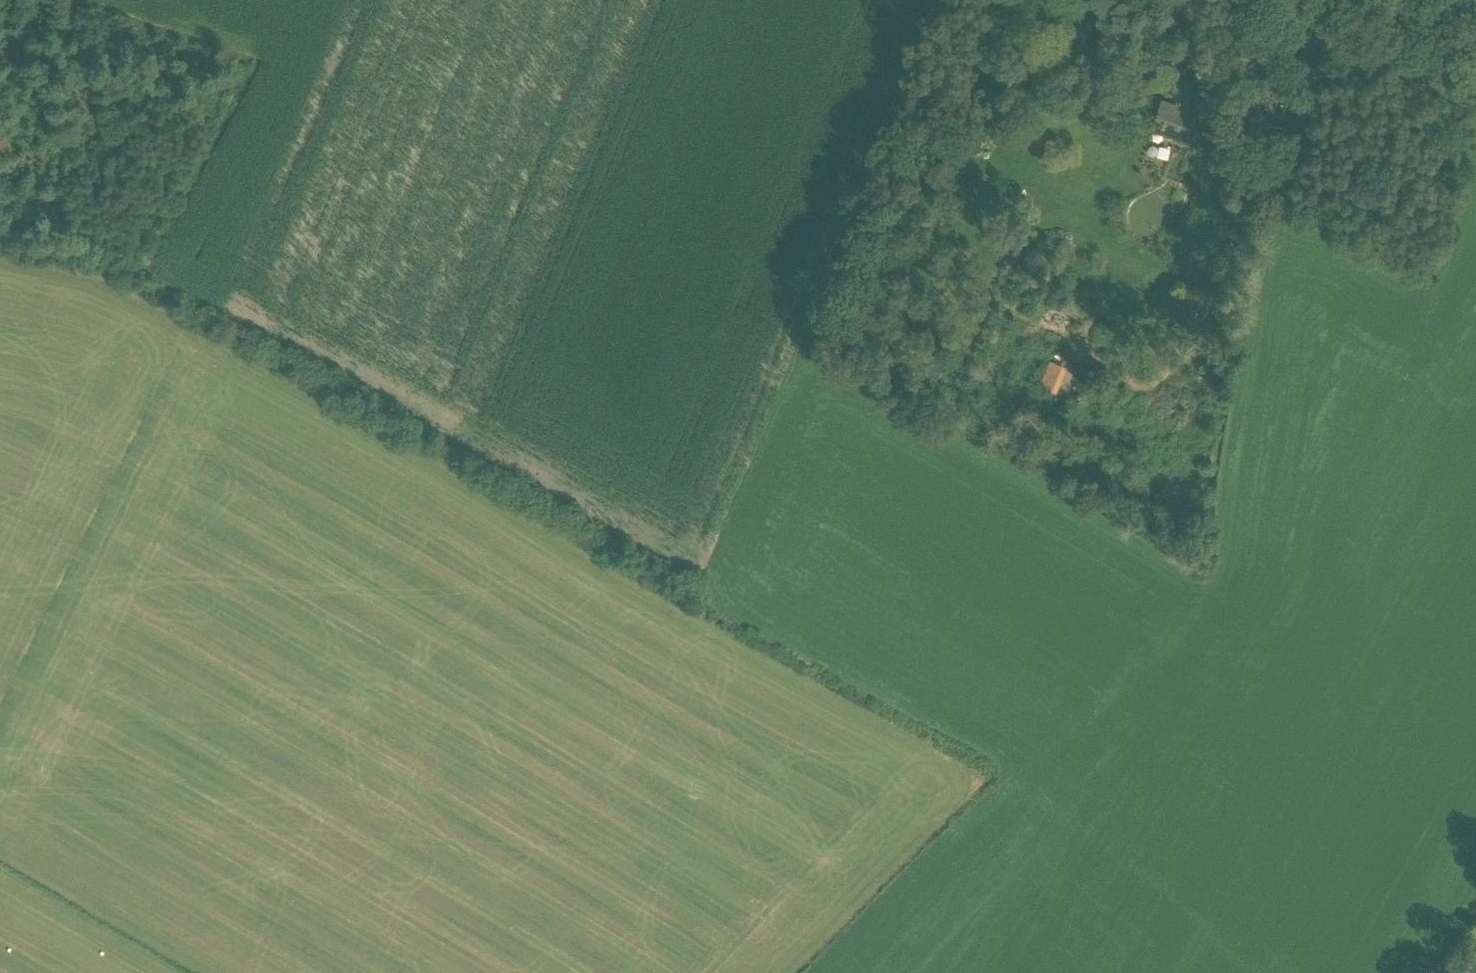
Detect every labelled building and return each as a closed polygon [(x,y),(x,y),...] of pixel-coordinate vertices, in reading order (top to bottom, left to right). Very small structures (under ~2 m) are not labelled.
[(1218,107),(1222,94),(1215,92),(1201,87),(1195,105),(1186,102),(1184,109),(1162,101),(1158,113),(1157,112),(1155,116),(1156,117),(1152,129),(1197,144),(1207,117),(1213,119),(1218,107)]
